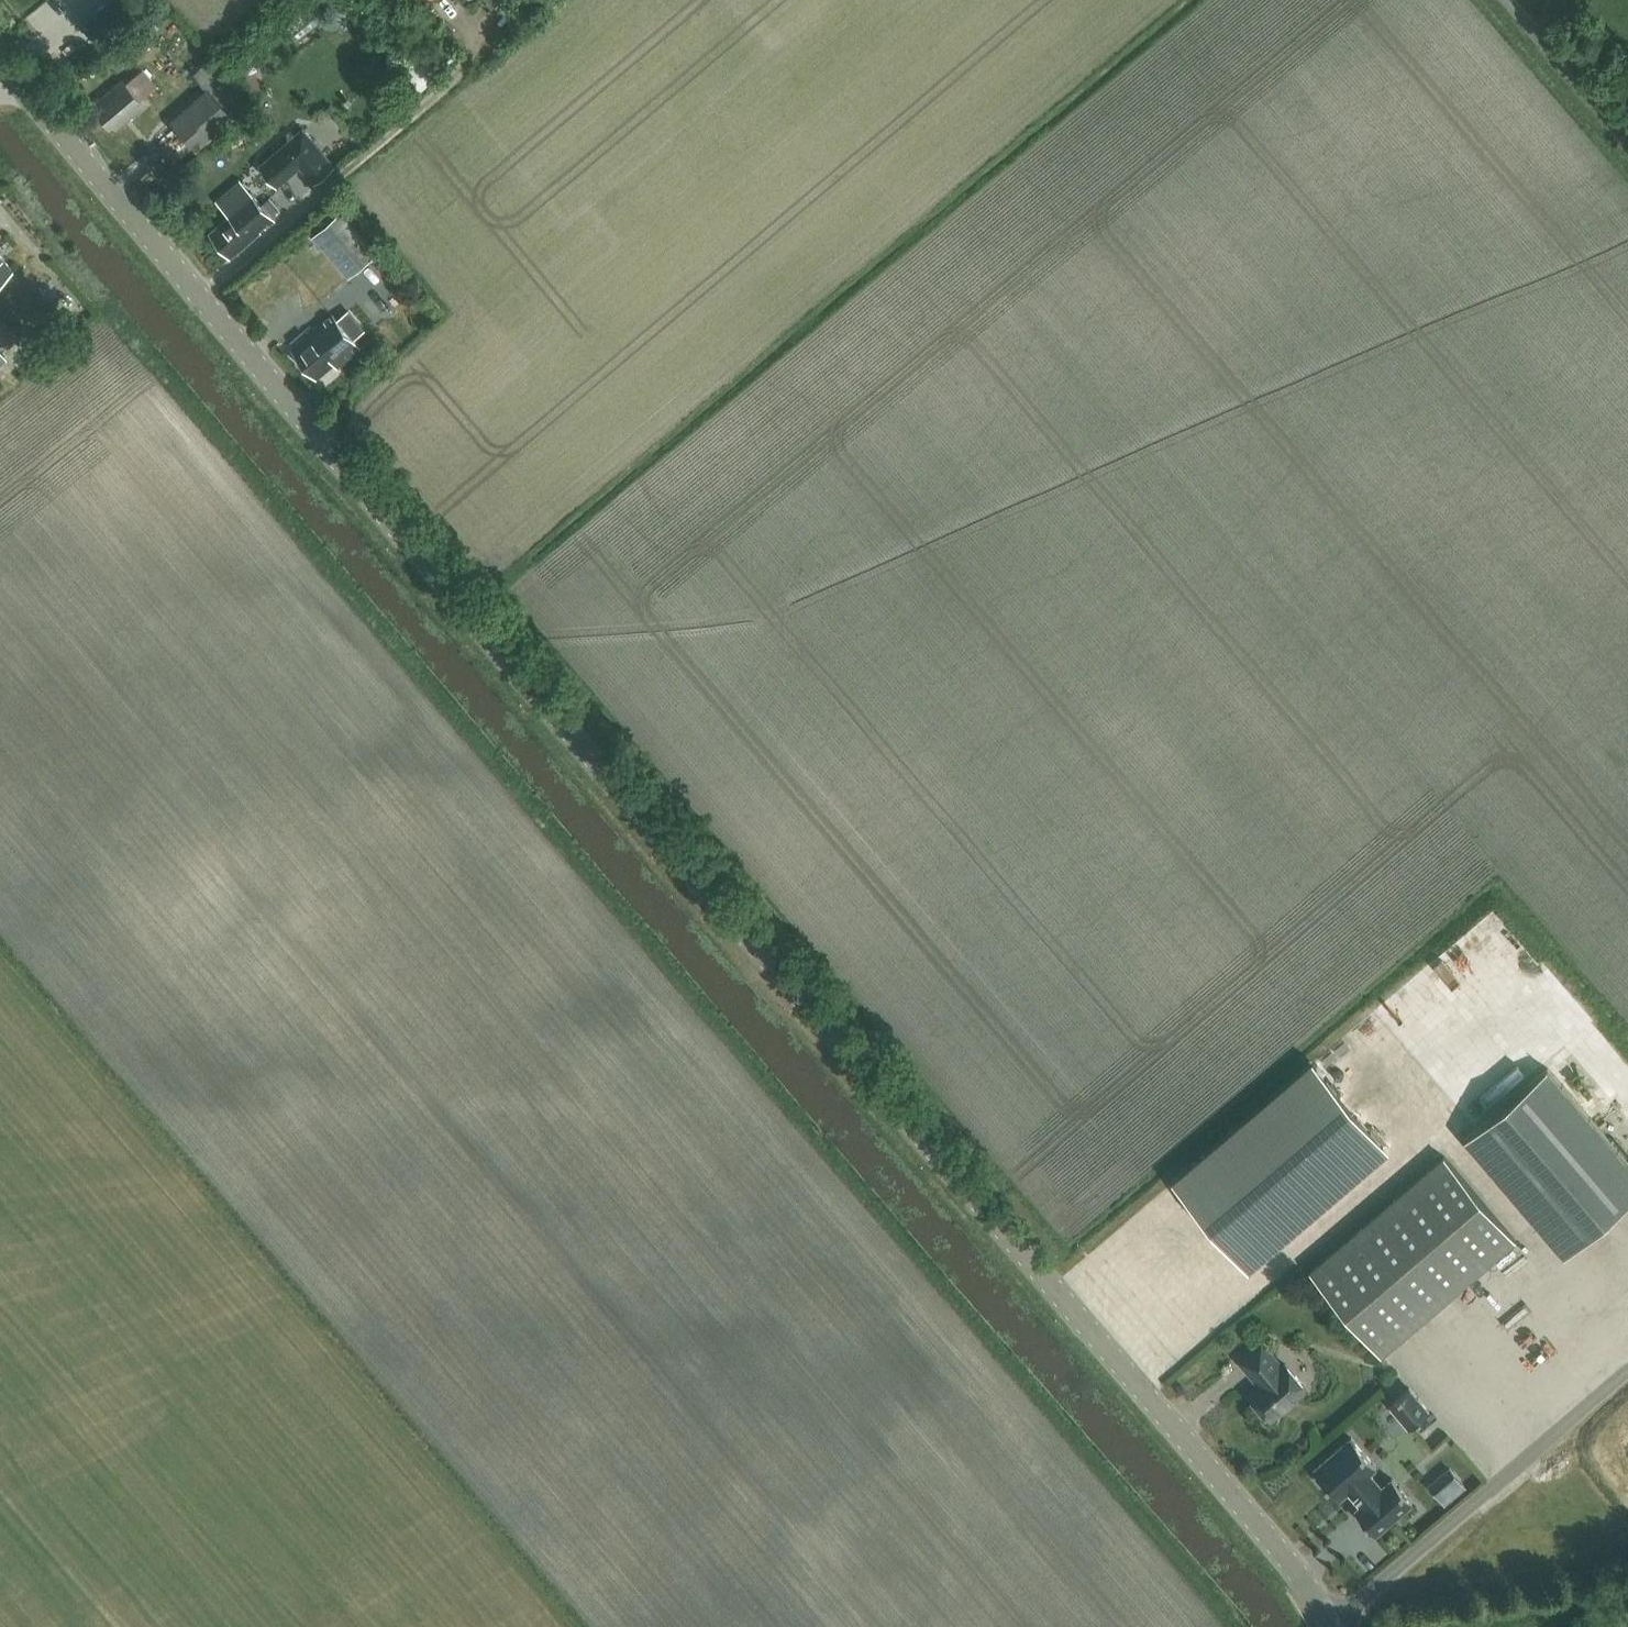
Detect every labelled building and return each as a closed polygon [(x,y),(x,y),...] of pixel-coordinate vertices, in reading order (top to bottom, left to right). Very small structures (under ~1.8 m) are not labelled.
[(133,0),(110,0),(82,24),(93,37),(134,2),(133,0)] [(184,61),(196,78),(219,63),(207,46),(184,61)] [(145,64),(129,74),(143,96),(159,86),(145,64)] [(95,109),(109,126),(112,124),(115,128),(145,106),(124,79),(93,103),(96,108),(95,109)] [(210,87),(171,121),(195,149),(234,116),(210,87)] [(303,128),(260,165),(277,186),(301,166),(315,182),(335,165),(303,128)] [(230,216),(209,234),(230,258),(261,231),(259,230),(264,225),(266,227),(275,219),(251,192),(227,213),(230,216)] [(340,212),(313,235),(349,277),(376,254),(340,212)] [(12,269),(0,255),(0,278),(12,269)] [(340,315),(360,327),(367,316),(346,304),(340,315)] [(293,350),(318,378),(336,363),(339,366),(361,347),(333,315),(293,350)] [(1313,1066),(1178,1182),(1248,1264),(1384,1149),(1313,1066)] [(1548,1068),(1464,1139),(1564,1256),(1627,1202),(1627,1161),(1548,1068)] [(1515,1242),(1443,1158),(1309,1272),(1380,1356),(1515,1242)] [(1616,1265),(1626,1257),(1608,1235),(1598,1243),(1616,1265)] [(1487,1282),(1515,1260),(1509,1251),(1481,1273),(1487,1282)] [(1280,1368),(1260,1345),(1238,1363),(1259,1387),(1248,1396),(1269,1420),(1304,1390),(1283,1366),(1280,1368)] [(1429,1411),(1409,1388),(1390,1404),(1410,1427),(1429,1411)] [(1376,1467),(1351,1437),(1316,1469),(1319,1472),(1318,1478),(1325,1486),(1330,1486),(1341,1498),(1351,1489),(1364,1504),(1356,1511),(1376,1534),(1413,1502),(1392,1479),(1382,1488),(1369,1473),(1376,1467)]
